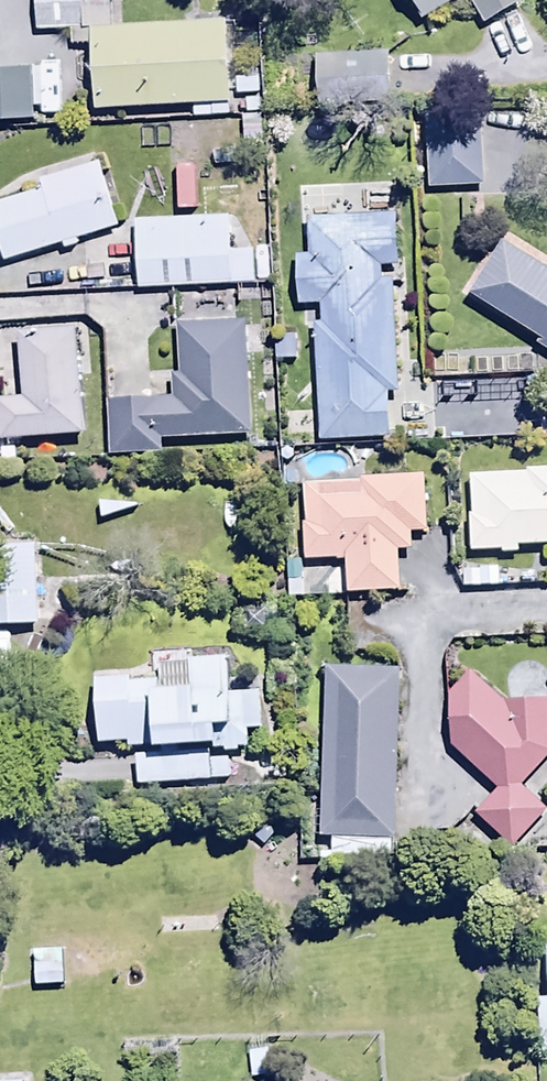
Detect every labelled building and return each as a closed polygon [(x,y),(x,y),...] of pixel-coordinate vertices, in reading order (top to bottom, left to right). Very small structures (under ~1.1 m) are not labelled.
[(35,33),(68,32),(68,47),(90,46),(91,109),(190,107),(190,118),(230,117),(229,22),(117,24),(117,0),(34,0),(35,33)] [(421,22),(460,0),(409,0),(421,22)] [(484,25),(523,3),(521,0),(470,0),(484,25)] [(386,55),(315,56),(316,100),(387,98),(386,55)] [(31,71),(0,72),(0,121),(34,119),(31,71)] [(427,115),(429,188),(482,186),(480,114),(427,115)] [(0,205),(0,254),(3,263),(63,246),(65,250),(81,245),(80,240),(119,228),(100,163),(48,178),(46,170),(23,177),(29,197),(0,205)] [(396,394),(392,282),(381,282),(380,266),(396,265),(395,214),(307,218),(308,255),(294,255),(296,306),(318,305),(318,323),(313,323),(317,445),(388,443),(386,395),(396,394)] [(134,220),(137,290),(254,285),(253,251),(230,252),(229,217),(134,220)] [(499,244),(467,295),(538,339),(532,347),(546,356),(546,274),(499,244)] [(250,438),(244,323),(177,326),(180,377),(170,377),(171,400),(105,403),(108,458),(161,455),(160,442),(250,438)] [(74,332),(18,336),(23,400),(0,402),(0,445),(82,438),(74,332)] [(469,474),(471,519),(467,519),(468,558),(516,556),(516,549),(546,548),(546,472),(469,474)] [(422,479),(301,484),(305,566),(344,564),(345,597),(398,595),(396,553),(411,553),(410,536),(424,536),(422,479)] [(37,541),(0,542),(0,629),(40,627),(37,541)] [(261,696),(228,697),(228,660),(186,660),(186,665),(158,665),(158,682),(94,682),(94,745),(128,745),(128,751),(212,751),(212,753),(224,753),(224,757),(247,757),(247,732),(261,732),(261,696)] [(392,841),(397,674),(324,672),(320,839),(331,839),(330,859),(387,862),(388,841),(392,841)] [(447,695),(450,751),(496,793),(473,817),(511,852),(546,814),(518,787),(546,756),(546,703),(503,704),(471,675),(447,695)] [(209,756),(134,759),(136,789),(210,786),(209,756)] [(530,1002),(532,1056),(546,1055),(546,1001),(530,1002)] [(269,1049),(248,1049),(248,1076),(269,1076),(269,1049)]
